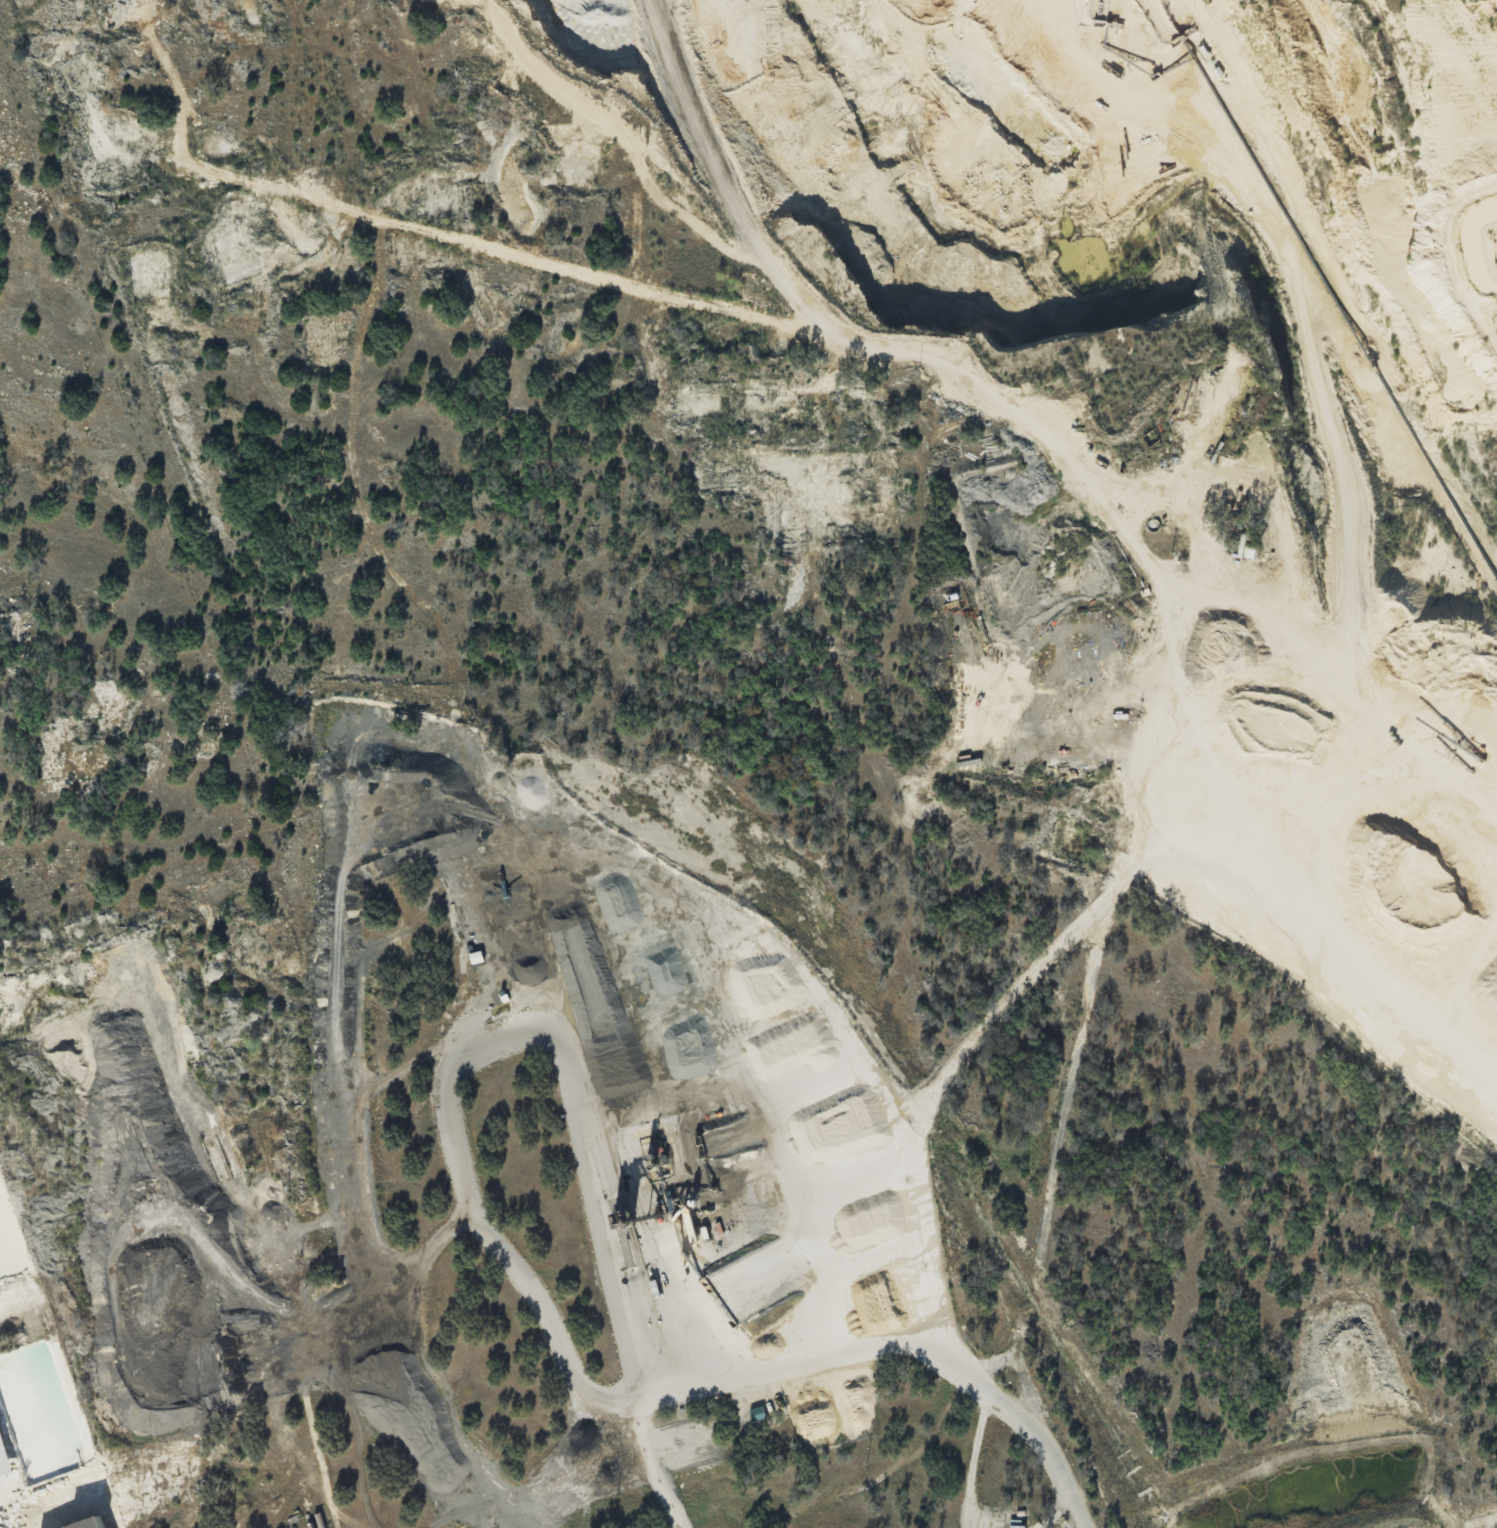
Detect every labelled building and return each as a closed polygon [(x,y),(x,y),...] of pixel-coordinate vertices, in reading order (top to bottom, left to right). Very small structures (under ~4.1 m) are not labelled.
[(483,961),(481,950),(467,952),(469,963),(483,961)] [(766,1418),(763,1405),(750,1409),(753,1422),(766,1418)] [(0,1417),(0,1477),(15,1473),(0,1417)] [(108,1514),(65,1527),(112,1527),(108,1514)] [(1024,1519),(1009,1519),(1009,1527),(1024,1527),(1024,1519)]
